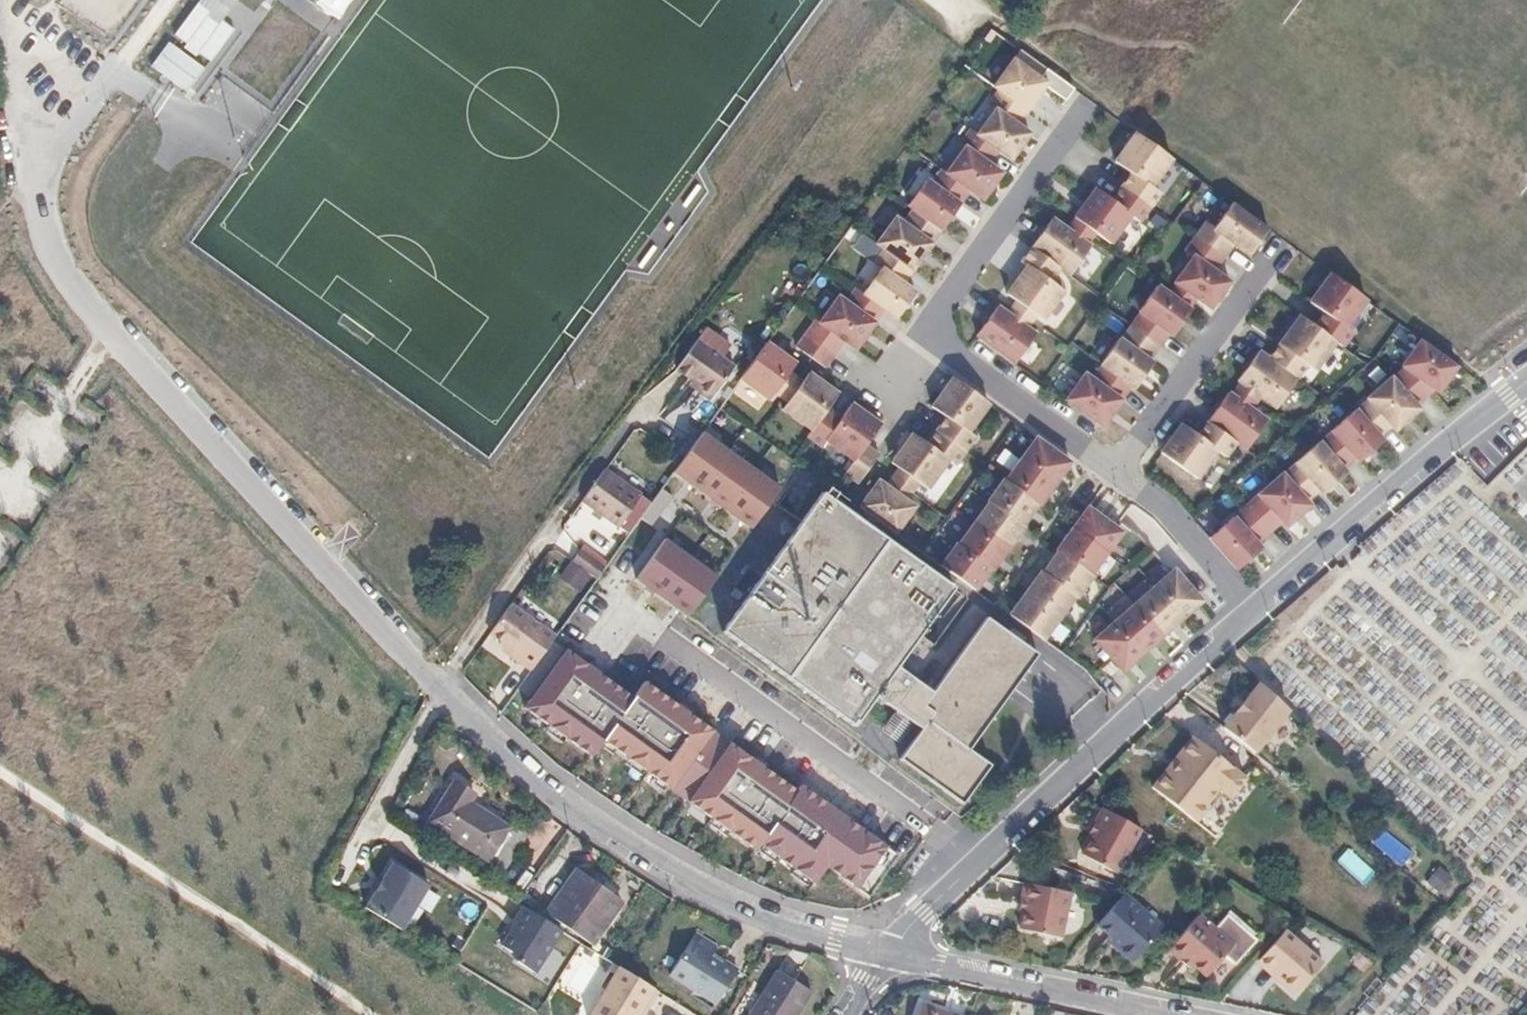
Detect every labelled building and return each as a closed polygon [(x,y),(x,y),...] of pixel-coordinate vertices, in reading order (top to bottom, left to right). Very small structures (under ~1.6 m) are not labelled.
[(175,35),(186,42),(182,48),(195,57),(200,55),(210,62),(236,31),(223,21),(230,10),(238,0),(200,0),(175,35)] [(204,69),(170,42),(153,67),(189,93),(204,69)] [(1016,58),(995,88),(996,89),(1027,111),(1045,86),(1064,100),(1073,87),(1047,68),(1041,76),(1016,58)] [(1027,111),(996,89),(986,103),(996,109),(977,135),(997,150),(1012,160),(1031,134),(1018,125),(1027,111)] [(977,135),(968,128),(958,142),(963,146),(944,172),(968,190),(981,199),(1000,172),(987,163),(997,150),(977,135)] [(1172,159),(1134,132),(1114,160),(1130,172),(1119,186),(1148,207),(1158,192),(1151,187),(1172,159)] [(968,190),(944,172),(939,168),(929,182),(924,178),(905,204),(910,208),(940,229),(968,190)] [(1138,221),(1148,207),(1119,186),(1110,198),(1094,187),(1073,216),(1111,244),(1131,216),(1138,221)] [(1204,222),(1194,236),(1223,258),(1233,244),(1249,256),(1268,229),(1232,203),(1214,229),(1204,222)] [(911,268),(940,229),(910,208),(901,221),(893,216),(875,241),(882,247),(911,268)] [(1070,276),(1091,246),(1050,217),(1029,246),(1070,276)] [(1213,271),(1223,258),(1194,236),(1183,251),(1192,258),(1174,283),(1210,309),(1229,283),(1213,271)] [(911,268),(882,247),(882,248),(911,269),(911,268)] [(911,269),(882,248),(872,261),(879,267),(860,292),(883,308),(895,317),(914,292),(901,283),(911,269)] [(1055,271),(1026,250),(1019,261),(1024,265),(1004,293),(1042,321),(1062,293),(1047,282),(1055,271)] [(1344,329),(1365,300),(1329,274),(1309,303),(1324,314),(1315,328),(1334,342),(1341,347),(1351,334),(1344,329)] [(1139,313),(1130,326),(1159,347),(1169,333),(1172,336),(1191,310),(1155,286),(1137,312),(1139,313)] [(854,348),(883,308),(860,292),(853,287),(843,300),(836,295),(817,321),(843,340),(854,348)] [(995,305),(983,321),(1023,350),(1034,334),(995,305)] [(1314,370),(1334,342),(1315,328),(1299,316),(1278,344),(1268,337),(1258,351),(1285,371),(1295,356),(1314,370)] [(817,321),(814,319),(805,333),(833,353),(843,340),(817,321)] [(1023,350),(983,321),(974,334),(1014,363),(1023,350)] [(1099,364),(1101,365),(1131,386),(1134,389),(1153,363),(1149,360),(1159,347),(1130,326),(1119,340),(1117,339),(1099,364)] [(833,353),(805,333),(795,346),(823,367),(833,353)] [(792,361),(764,341),(738,377),(766,397),(792,361)] [(1437,392),(1455,367),(1420,341),(1401,366),(1403,368),(1391,379),(1415,405),(1433,390),(1437,392)] [(723,374),(688,349),(669,375),(684,387),(691,391),(687,397),(700,406),(723,374)] [(1285,371),(1258,351),(1237,380),(1278,409),(1299,381),(1285,371)] [(1084,373),(1074,387),(1111,414),(1131,386),(1101,365),(1092,378),(1084,373)] [(781,408),(810,429),(826,407),(836,393),(807,372),(781,408)] [(987,403),(951,377),(931,406),(945,416),(935,430),(963,450),(973,437),(967,432),(987,403)] [(1355,411),(1378,437),(1391,426),(1394,430),(1418,409),(1415,405),(1391,379),(1390,377),(1366,399),(1367,400),(1355,411)] [(691,391),(684,387),(680,392),(687,397),(691,391)] [(1074,387),(1065,399),(1102,426),(1111,414),(1074,387)] [(1228,392),(1207,422),(1233,441),(1248,451),(1269,422),(1228,392)] [(864,444),(879,424),(850,403),(840,416),(826,407),(810,429),(805,436),(819,446),(824,439),(853,460),(864,444)] [(1319,443),(1342,469),(1355,458),(1358,462),(1382,441),(1378,437),(1355,411),(1354,410),(1330,431),(1331,432),(1319,443)] [(1233,441),(1207,422),(1197,435),(1181,423),(1161,451),(1197,477),(1217,449),(1224,454),(1233,441)] [(778,487),(699,430),(671,470),(750,527),(778,487)] [(897,467),(891,476),(911,491),(918,482),(926,488),(947,459),(954,464),(963,450),(935,430),(925,443),(923,442),(911,433),(894,457),(890,462),(897,467)] [(1038,505),(1069,462),(1035,437),(1004,481),(1002,480),(987,500),(989,501),(957,546),(955,544),(940,566),(974,590),(989,569),(991,570),(1023,526),(1021,525),(1036,504),(1038,505)] [(1282,475),(1306,501),(1319,490),(1322,494),(1345,473),(1342,469),(1319,443),(1318,442),(1294,462),(1295,463),(1282,475)] [(877,454),(864,444),(853,460),(843,473),(857,482),(877,454)] [(1306,501),(1282,475),(1281,474),(1258,494),(1259,495),(1246,507),(1268,532),(1270,530),(1281,521),(1286,525),(1309,505),(1306,501)] [(633,502),(597,475),(573,509),(610,534),(633,502)] [(911,491),(891,476),(884,485),(877,480),(858,507),(894,533),(913,506),(905,500),(911,491)] [(818,491),(721,630),(762,660),(851,725),(872,696),(902,718),(917,730),(898,758),(961,803),(988,764),(967,748),(1035,654),(983,617),(929,692),(893,665),(949,586),(818,491)] [(1256,543),(1268,532),(1246,507),(1245,505),(1241,509),(1208,538),(1236,569),(1260,548),(1256,543)] [(1090,574),(1121,532),(1086,507),(1065,537),(1055,550),(1057,552),(1042,572),(1040,571),(1009,615),(1043,640),(1075,595),(1077,596),(1092,575),(1090,574)] [(686,615),(715,575),(663,538),(634,578),(686,615)] [(573,556),(564,569),(588,586),(597,574),(573,556)] [(1095,637),(1123,669),(1200,600),(1173,569),(1095,637)] [(478,643),(494,654),(501,659),(497,664),(520,681),(543,649),(497,616),(478,643)] [(633,692),(567,645),(525,707),(591,758),(601,740),(678,795),(754,848),(761,842),(818,886),(831,868),(870,895),(897,851),(648,679),(633,692)] [(1288,711),(1258,682),(1220,728),(1253,754),(1288,711)] [(1167,772),(1163,770),(1149,788),(1193,823),(1207,805),(1204,803),(1216,789),(1228,798),(1243,779),(1230,768),(1225,774),(1209,761),(1214,755),(1190,736),(1175,755),(1178,757),(1167,772)] [(1178,757),(1175,755),(1163,770),(1167,772),(1178,757)] [(1214,755),(1209,761),(1225,774),(1230,768),(1214,755)] [(450,783),(425,821),(483,858),(480,864),(498,876),(525,835),(507,824),(504,829),(466,804),(471,796),(450,783)] [(1099,825),(1093,835),(1083,853),(1115,871),(1140,828),(1102,806),(1093,822),(1099,825)] [(1099,825),(1093,822),(1088,832),(1093,835),(1099,825)] [(425,883),(388,861),(361,907),(397,929),(425,883)] [(619,901),(575,869),(545,911),(590,942),(619,901)] [(1024,904),(1022,912),(1018,930),(1060,939),(1070,893),(1023,883),(1019,903),(1024,904)] [(1114,903),(1097,922),(1114,937),(1120,942),(1116,946),(1131,960),(1161,926),(1123,892),(1114,903)] [(560,929),(521,904),(511,919),(516,923),(511,931),(508,931),(499,944),(517,955),(514,959),(532,971),(560,929)] [(1212,927),(1197,913),(1166,949),(1180,960),(1183,956),(1190,963),(1204,975),(1222,954),(1232,963),(1241,952),(1254,938),(1243,929),(1224,912),(1212,927)] [(1318,963),(1280,930),(1256,959),(1276,976),(1273,980),(1290,995),(1318,963)] [(715,944),(693,931),(667,973),(714,1002),(735,968),(721,960),(720,962),(708,955),(715,944)] [(1114,937),(1110,941),(1116,946),(1120,942),(1114,937)] [(1183,956),(1180,960),(1187,966),(1190,963),(1183,956)] [(1256,959),(1252,963),(1273,980),(1276,976),(1256,959)] [(617,965),(586,1014),(634,1014),(642,1002),(646,1005),(656,990),(617,965)] [(774,968),(745,1014),(793,1014),(809,991),(774,968)] [(920,1001),(915,1014),(949,1014),(941,1012),(942,1009),(920,1001)] [(646,1005),(642,1002),(634,1014),(640,1014),(646,1005)]
